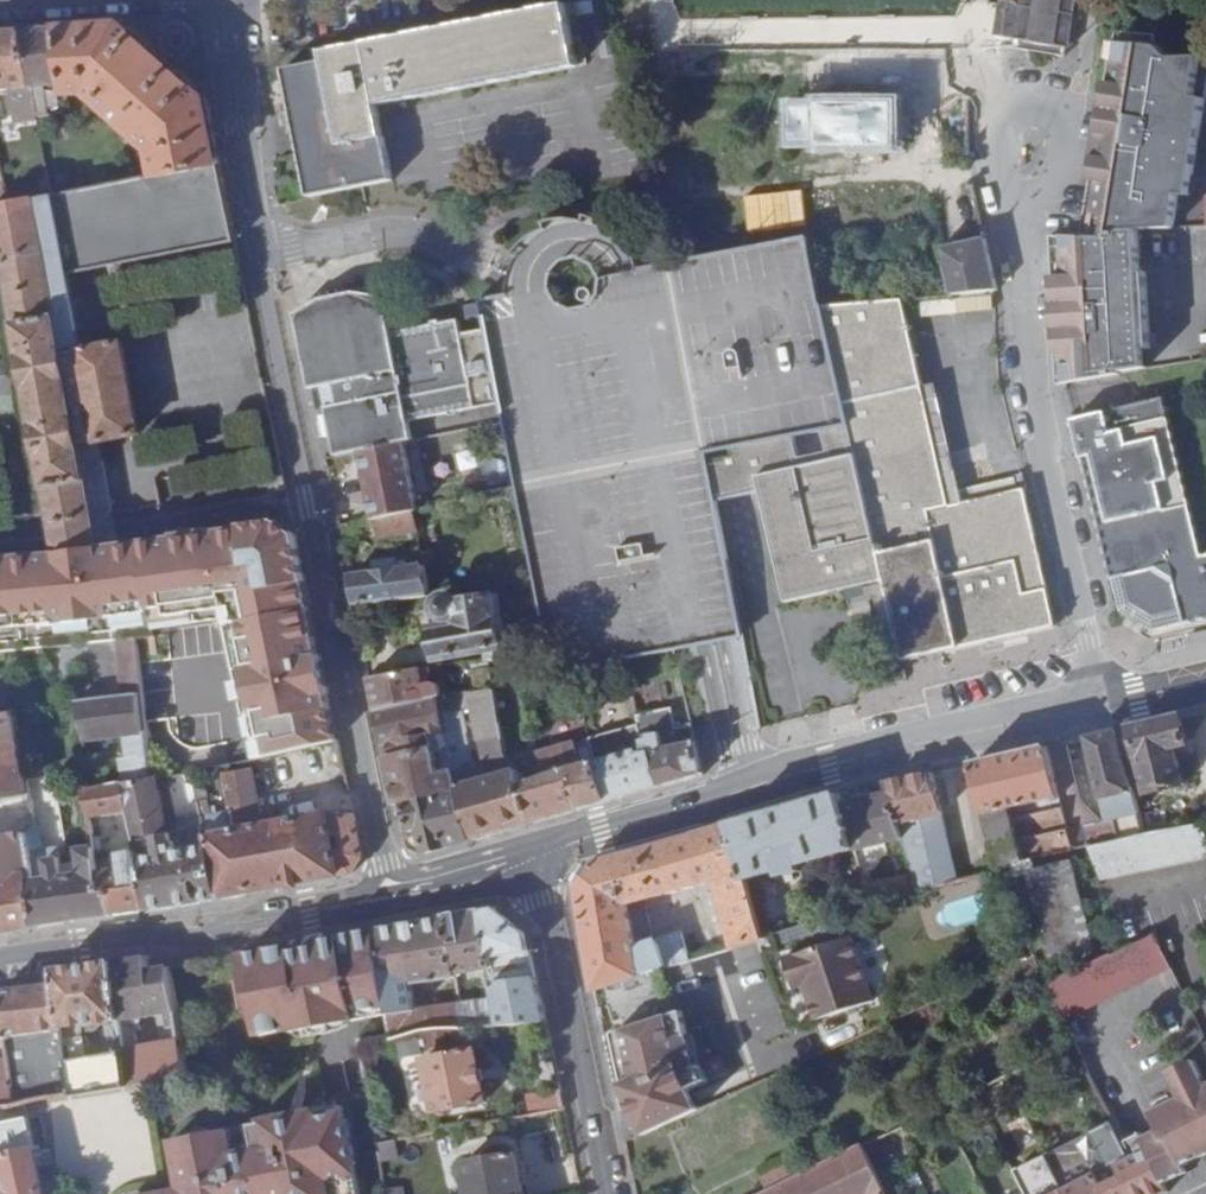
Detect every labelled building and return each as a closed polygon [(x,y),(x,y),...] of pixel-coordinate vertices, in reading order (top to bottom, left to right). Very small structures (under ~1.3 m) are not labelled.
[(1074,13),(1076,0),(1028,0),(1027,5),(1022,37),(1022,44),(1021,48),(1032,49),(1032,57),(1034,61),(1037,65),(1043,67),(1050,67),(1055,64),(1056,60),(1057,54),(1066,55),(1069,44),(1074,13)] [(1022,37),(1027,5),(1010,2),(1008,18),(1006,34),(1022,37)] [(326,62),(285,71),(298,137),(384,117),(382,106),(581,66),(568,3),(324,52),(326,62)] [(124,26),(64,29),(66,80),(67,91),(88,88),(154,153),(158,177),(219,166),(206,102),(124,26)] [(64,29),(25,32),(32,102),(33,107),(34,111),(41,110),(36,85),(66,80),(64,29)] [(0,34),(0,122),(5,121),(0,89),(12,88),(15,109),(33,107),(32,102),(25,32),(0,34)] [(1078,233),(1077,237),(1120,240),(1120,230),(1139,229),(1172,226),(1177,191),(1180,170),(1193,172),(1202,96),(1192,94),(1197,53),(1170,55),(1154,41),(1108,43),(1093,157),(1089,178),(1082,233),(1078,233)] [(801,107),(798,140),(825,141),(824,147),(901,147),(902,101),(870,101),(870,89),(864,89),(857,89),(856,101),(825,101),(825,108),(801,107)] [(384,117),(298,137),(302,154),(388,135),(384,117)] [(388,135),(302,154),(310,197),(396,178),(388,135)] [(0,206),(0,236),(53,522),(54,525),(114,514),(101,442),(142,434),(125,344),(84,351),(68,274),(235,244),(219,166),(158,177),(52,196),(9,204),(0,206)] [(1077,237),(1052,235),(1062,383),(1066,382),(1123,371),(1123,370),(1141,367),(1139,350),(1147,348),(1154,348),(1147,272),(1143,272),(1139,229),(1120,230),(1120,240),(1077,237)] [(987,239),(987,237),(942,248),(952,293),(996,288),(1000,288),(987,239)] [(987,295),(915,302),(917,316),(988,309),(987,295)] [(323,304),(298,318),(387,301),(359,297),(323,304)] [(902,299),(825,307),(857,453),(931,435),(902,299)] [(298,318),(304,348),(392,329),(387,301),(298,318)] [(304,348),(305,350),(312,387),(315,387),(320,411),(329,409),(330,415),(325,416),(331,440),(334,440),(339,458),(360,453),(412,442),(416,441),(412,423),(501,405),(486,329),(462,334),(458,319),(392,333),(392,329),(304,348)] [(1139,350),(1141,367),(1149,365),(1147,348),(1139,350)] [(1074,417),(1118,609),(1124,608),(1149,622),(1150,629),(1205,617),(1205,551),(1200,552),(1166,396),(1074,417)] [(931,435),(857,453),(885,581),(902,659),(1051,629),(1022,490),(946,507),(931,435)] [(412,442),(360,453),(374,518),(377,518),(415,510),(417,509),(406,452),(413,450),(412,442)] [(885,581),(857,453),(720,487),(723,498),(761,491),(784,600),(885,581)] [(430,507),(466,499),(463,484),(427,492),(430,507)] [(415,510),(377,518),(382,537),(419,529),(415,510)] [(114,514),(54,525),(59,551),(68,550),(120,542),(114,514)] [(292,519),(140,539),(153,630),(223,622),(225,631),(313,612),(292,519)] [(68,550),(59,551),(19,558),(25,652),(121,642),(137,641),(154,640),(153,630),(140,539),(120,542),(68,550)] [(9,555),(0,556),(0,654),(25,652),(19,558),(9,559),(9,555)] [(376,571),(350,576),(356,607),(432,592),(425,562),(398,567),(396,557),(375,561),(376,571)] [(501,660),(540,657),(536,632),(501,637),(496,593),(458,598),(452,593),(448,592),(442,594),(439,597),(438,599),(438,601),(440,625),(434,626),(439,656),(497,648),(501,660)] [(1124,608),(1118,609),(1119,613),(1150,629),(1149,622),(1124,608)] [(336,718),(313,612),(225,631),(248,737),(336,718)] [(223,622),(153,630),(154,640),(137,641),(143,694),(150,756),(155,780),(181,775),(196,772),(216,768),(253,761),(248,737),(225,631),(223,622)] [(137,641),(121,642),(127,696),(143,694),(137,641)] [(453,664),(422,670),(428,701),(437,699),(463,694),(489,689),(486,661),(453,664)] [(422,670),(370,680),(376,710),(428,701),(422,670)] [(552,675),(554,684),(578,679),(577,671),(552,675)] [(517,787),(517,784),(514,772),(515,769),(509,764),(494,753),(489,689),(463,694),(475,742),(485,740),(493,775),(477,780),(466,733),(446,738),(459,792),(470,841),(532,824),(517,787)] [(143,694),(127,696),(78,701),(87,740),(132,735),(134,759),(150,756),(143,694)] [(428,701),(376,710),(392,789),(400,788),(405,803),(459,792),(446,738),(437,699),(428,701)] [(17,711),(0,714),(0,802),(32,797),(28,780),(17,711)] [(648,714),(641,717),(642,721),(645,730),(651,728),(648,714)] [(1181,716),(1119,731),(1123,751),(1136,749),(1145,794),(1182,787),(1175,748),(1188,745),(1181,716)] [(341,742),(336,718),(248,737),(253,761),(341,742)] [(611,802),(664,787),(654,750),(650,750),(646,736),(645,730),(642,721),(593,733),(595,741),(600,759),(611,802)] [(664,787),(707,774),(699,742),(668,748),(663,731),(646,736),(650,750),(654,750),(664,787)] [(1119,731),(1066,743),(1080,801),(1100,821),(1135,814),(1123,751),(1119,731)] [(600,759),(595,741),(576,745),(575,741),(535,753),(542,776),(517,784),(517,787),(532,824),(611,802),(600,759)] [(1066,743),(1048,746),(1068,830),(1084,826),(1090,848),(1140,837),(1135,815),(1135,814),(1100,821),(1080,801),(1066,743)] [(1048,746),(974,764),(1002,867),(1090,848),(1084,826),(1068,830),(1048,746)] [(494,753),(509,764),(514,759),(501,747),(494,753)] [(366,857),(357,818),(328,814),(249,827),(245,808),(225,812),(216,768),(196,772),(201,802),(211,845),(222,898),(354,875),(366,857)] [(72,780),(71,772),(55,774),(56,783),(59,782),(72,780)] [(196,772),(181,775),(186,804),(201,802),(196,772)] [(934,772),(886,784),(890,793),(906,846),(918,883),(923,896),(962,886),(950,841),(953,840),(934,772)] [(49,776),(28,780),(32,797),(37,819),(56,816),(49,776)] [(157,790),(155,780),(127,785),(132,812),(141,852),(147,867),(151,910),(203,901),(192,848),(175,850),(174,842),(181,842),(179,834),(182,834),(171,787),(157,790)] [(132,812),(127,785),(89,790),(96,850),(97,855),(115,917),(151,910),(147,867),(141,852),(119,856),(115,835),(104,837),(101,818),(132,812)] [(459,792),(405,803),(411,829),(422,827),(428,852),(470,841),(459,792)] [(845,805),(859,856),(906,846),(890,793),(845,805)] [(842,794),(730,826),(746,881),(787,872),(788,878),(790,878),(791,884),(799,883),(797,877),(805,876),(803,868),(859,856),(845,805),(842,794)] [(1135,815),(1140,837),(1170,830),(1166,809),(1135,815)] [(1090,848),(1104,883),(1205,860),(1205,833),(1202,824),(1170,830),(1140,837),(1090,848)] [(746,881),(730,826),(587,866),(578,881),(595,988),(601,1013),(664,998),(656,973),(668,969),(691,962),(681,931),(650,940),(644,898),(716,880),(729,938),(733,951),(763,941),(746,881)] [(30,836),(0,838),(0,935),(36,929),(33,886),(39,885),(31,844),(30,836)] [(97,855),(96,850),(82,852),(83,876),(66,878),(62,857),(61,851),(48,853),(42,842),(31,844),(39,885),(33,886),(36,929),(115,917),(97,855)] [(203,901),(222,898),(211,845),(192,848),(203,901)] [(1048,960),(1092,949),(1069,856),(1024,867),(1048,960)] [(869,896),(873,910),(923,896),(918,883),(869,896)] [(498,907),(483,910),(491,967),(493,983),(537,979),(527,933),(498,907)] [(483,910),(447,916),(455,972),(491,967),(483,910)] [(447,916),(379,927),(379,928),(389,1012),(392,1037),(425,1031),(463,1027),(459,1001),(434,1004),(413,1007),(410,982),(430,979),(456,976),(455,972),(447,916)] [(314,1007),(317,1024),(389,1012),(379,928),(331,937),(341,983),(341,987),(341,988),(341,989),(341,991),(340,993),(339,995),(338,997),(336,999),(335,1001),(333,1002),(331,1003),(328,1004),(327,1004),(314,1007)] [(1128,947),(1114,954),(1130,987),(1144,980),(1159,973),(1173,966),(1157,933),(1143,940),(1131,946),(1128,947)] [(243,954),(259,1033),(317,1024),(314,1007),(326,1004),(327,1004),(328,1004),(331,1003),(333,1002),(335,1001),(336,999),(338,997),(339,995),(340,993),(341,991),(341,989),(341,988),(341,987),(341,983),(331,937),(243,954)] [(856,941),(787,960),(796,993),(807,990),(812,1008),(816,1023),(875,1007),(856,941)] [(1064,979),(1050,985),(1065,1019),(1079,1012),(1095,1005),(1112,996),(1129,988),(1130,987),(1114,954),(1113,955),(1095,963),(1079,971),(1064,979)] [(133,1020),(179,1013),(172,967),(151,970),(149,957),(117,961),(128,1045),(137,1044),(133,1020)] [(76,1093),(133,1084),(129,1050),(128,1045),(117,961),(56,970),(57,983),(66,1029),(99,1025),(101,1032),(111,1030),(115,1056),(71,1063),(76,1093)] [(499,1025),(546,1020),(537,979),(493,983),(495,996),(499,1025)] [(45,1098),(76,1093),(71,1063),(66,1029),(57,983),(3,991),(6,1017),(10,1050),(35,1046),(42,1036),(40,1030),(54,1028),(51,1048),(45,1050),(49,1083),(42,1086),(45,1098)] [(459,1001),(463,1027),(499,1025),(495,996),(459,1001)] [(677,1014),(614,1034),(624,1083),(621,1086),(632,1110),(658,1098),(666,1094),(662,1084),(676,1078),(681,1089),(678,1091),(681,1098),(710,1084),(702,1068),(695,1070),(684,1014),(677,1014)] [(133,1084),(147,1082),(189,1075),(183,1042),(129,1050),(133,1084)] [(475,1048),(425,1059),(437,1112),(488,1100),(475,1048)] [(1196,1080),(1205,1075),(1205,1061),(1202,1054),(1177,1066),(1185,1085),(1196,1080)] [(16,1103),(14,1086),(12,1067),(11,1060),(0,1062),(0,1106),(16,1103)] [(12,1067),(14,1086),(35,1083),(33,1065),(12,1067)] [(1200,1089),(1205,1086),(1205,1075),(1196,1080),(1200,1089)] [(662,1107),(681,1098),(678,1091),(681,1089),(676,1078),(662,1084),(666,1094),(658,1098),(662,1107)] [(1183,1097),(1205,1143),(1205,1086),(1200,1089),(1183,1097)] [(353,1105),(373,1102),(370,1088),(328,1094),(331,1111),(329,1111),(329,1119),(338,1117),(340,1133),(357,1130),(353,1105)] [(534,1114),(564,1110),(560,1089),(534,1094),(530,1100),(534,1114)] [(373,1102),(353,1105),(357,1130),(340,1133),(338,1117),(329,1119),(329,1111),(331,1111),(328,1094),(307,1112),(308,1119),(299,1121),(298,1113),(270,1118),(270,1120),(259,1122),(262,1140),(238,1144),(227,1146),(224,1130),(192,1136),(201,1188),(202,1193),(388,1193),(387,1193),(382,1158),(379,1139),(373,1102)] [(1183,1097),(1157,1109),(1166,1127),(1185,1165),(1205,1154),(1205,1143),(1183,1097)] [(632,1110),(644,1136),(689,1115),(681,1098),(662,1107),(658,1098),(632,1110)] [(0,1125),(0,1193),(45,1193),(36,1153),(38,1153),(32,1119),(0,1125)] [(1107,1193),(1165,1193),(1169,1192),(1164,1184),(1188,1172),(1185,1165),(1166,1127),(1142,1139),(1148,1149),(1131,1158),(1097,1174),(1107,1193)] [(1121,1138),(1116,1127),(1110,1129),(1115,1141),(1121,1138)] [(379,1139),(382,1158),(401,1155),(398,1136),(379,1139)] [(758,1193),(891,1193),(866,1138),(758,1193)] [(1088,1153),(1097,1174),(1131,1158),(1121,1138),(1115,1141),(1088,1153)] [(469,1193),(523,1193),(515,1152),(463,1161),(469,1193)] [(1067,1193),(1107,1193),(1097,1174),(1065,1190),(1067,1193)]
